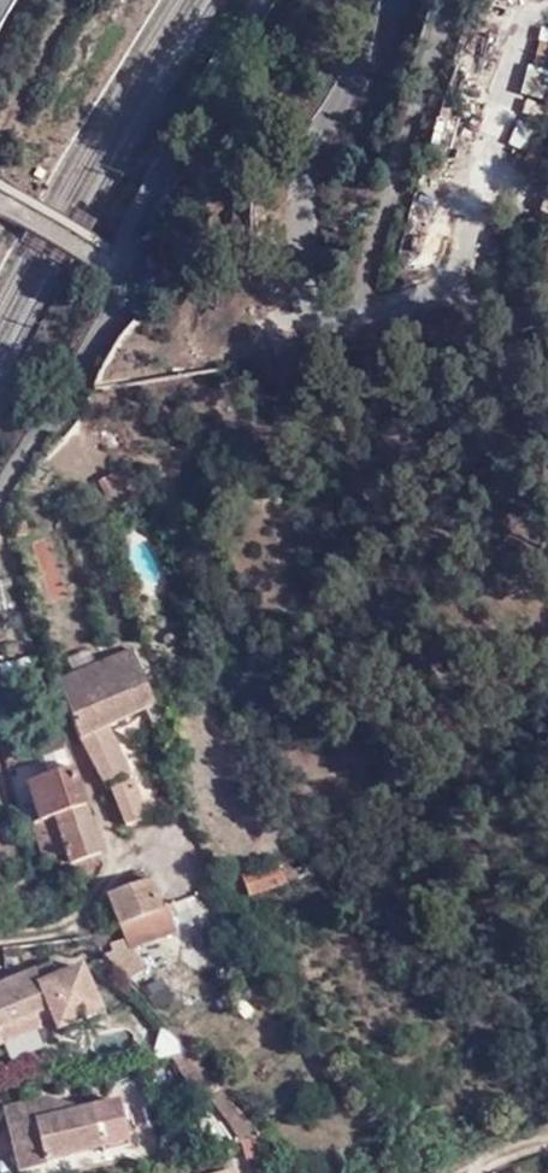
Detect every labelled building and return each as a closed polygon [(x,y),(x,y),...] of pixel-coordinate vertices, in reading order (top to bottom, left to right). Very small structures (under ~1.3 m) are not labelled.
[(18,0),(0,0),(0,31),(18,0)] [(542,40),(532,86),(547,90),(547,85),(547,42),(542,40)] [(114,514),(134,505),(118,472),(99,482),(114,514)] [(0,583),(0,611),(14,608),(9,582),(0,583)] [(134,654),(57,683),(82,739),(109,726),(112,731),(123,726),(120,720),(153,703),(139,669),(147,667),(144,658),(137,661),(134,654)] [(59,737),(32,748),(36,760),(40,759),(65,753),(59,737)] [(68,812),(84,808),(65,753),(40,759),(47,781),(29,787),(41,823),(55,817),(52,805),(65,801),(68,812)] [(125,827),(148,820),(136,791),(131,793),(128,784),(123,785),(112,756),(97,761),(107,792),(111,791),(125,827)] [(31,826),(43,864),(66,856),(69,866),(95,858),(100,856),(84,808),(68,812),(65,801),(52,805),(55,817),(41,823),(31,826)] [(43,864),(49,885),(72,878),(69,866),(66,856),(43,864)] [(69,866),(72,878),(99,870),(95,858),(69,866)] [(306,869),(301,858),(240,879),(242,882),(220,890),(224,898),(245,891),(249,898),(315,876),(312,866),(306,869)] [(133,953),(177,937),(168,910),(158,913),(148,883),(145,883),(142,875),(127,880),(120,883),(123,893),(109,897),(125,943),(109,949),(112,955),(104,958),(125,983),(127,984),(146,973),(133,953)] [(106,943),(106,927),(94,926),(94,943),(106,943)] [(119,989),(125,983),(104,958),(97,963),(119,989)] [(39,1027),(37,1025),(50,1020),(54,1030),(96,1013),(77,967),(36,984),(30,972),(0,985),(0,1043),(39,1027)] [(161,978),(143,990),(155,1009),(173,998),(161,978)] [(255,1137),(209,1081),(202,1088),(239,1142),(255,1137)] [(113,1101),(69,1111),(67,1105),(42,1095),(0,1105),(0,1122),(12,1170),(124,1142),(113,1101)] [(534,1171),(535,1172),(547,1172),(547,1165),(534,1171)]
